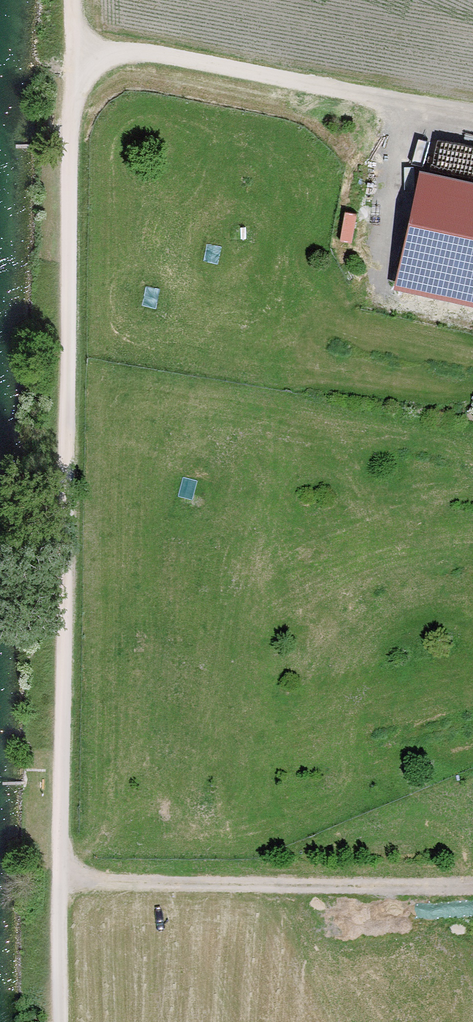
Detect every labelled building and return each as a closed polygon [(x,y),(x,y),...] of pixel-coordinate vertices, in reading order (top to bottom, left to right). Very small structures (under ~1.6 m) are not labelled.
[(398,283),(472,300),(472,196),(420,184),(398,283)]
